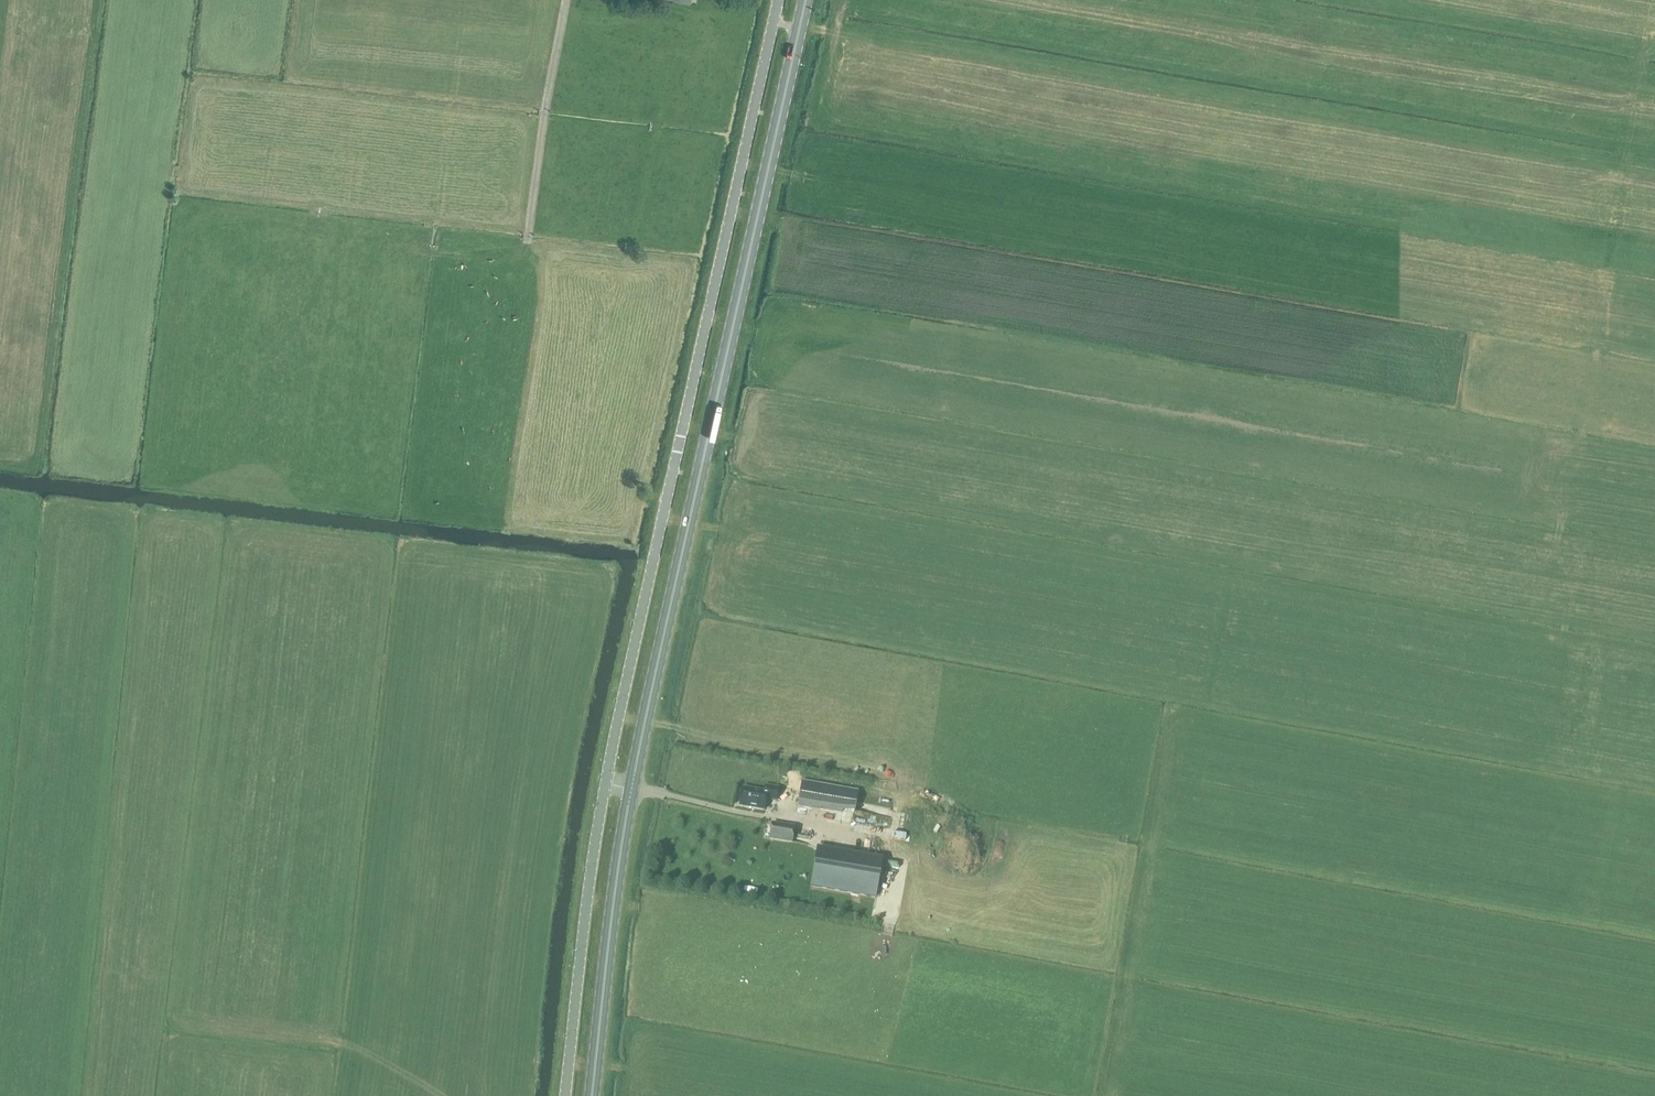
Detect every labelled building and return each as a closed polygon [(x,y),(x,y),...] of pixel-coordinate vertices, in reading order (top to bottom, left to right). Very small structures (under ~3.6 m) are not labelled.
[(854,815),(858,792),(802,782),(798,805),(854,815)] [(739,806),(764,810),(766,799),(776,801),(778,788),(765,786),(764,792),(742,789),(739,806)] [(769,839),(791,843),(794,828),(772,824),(769,839)] [(816,847),(809,884),(875,895),(881,858),(816,847)]
